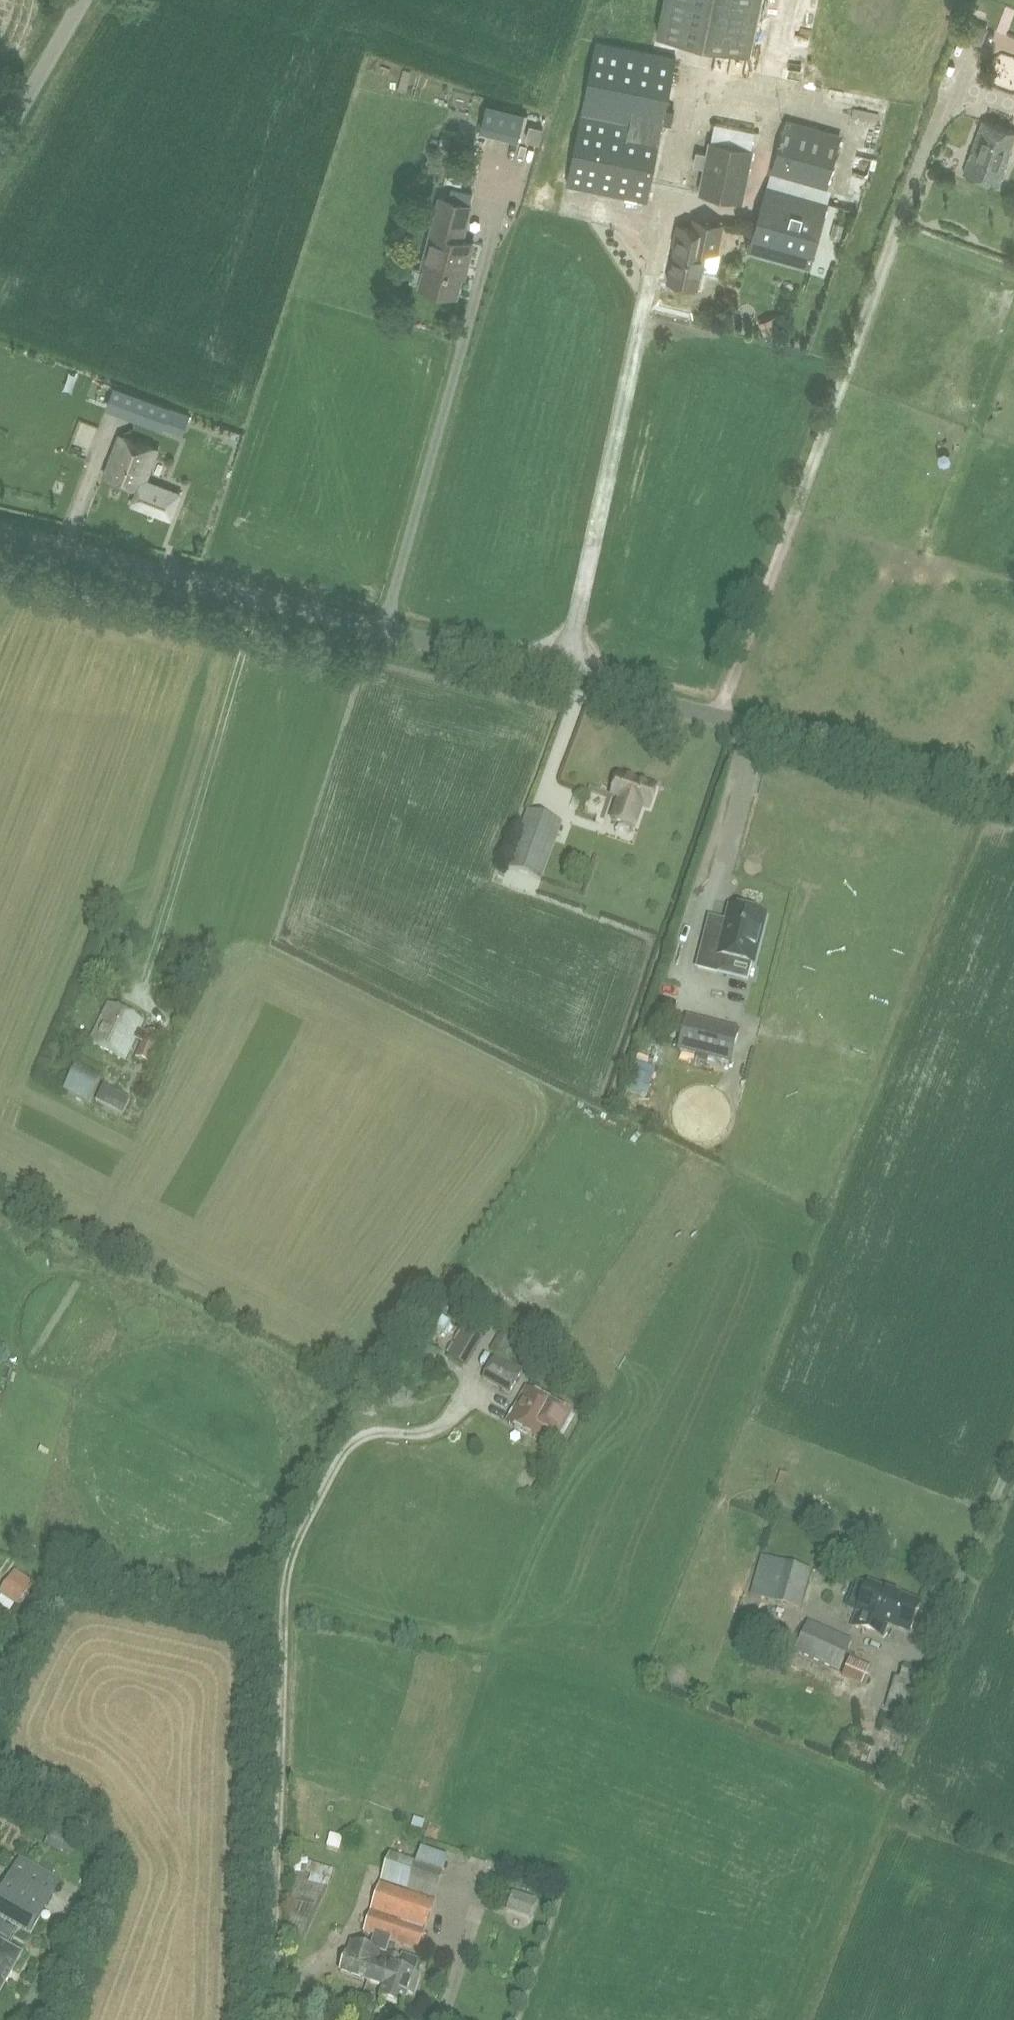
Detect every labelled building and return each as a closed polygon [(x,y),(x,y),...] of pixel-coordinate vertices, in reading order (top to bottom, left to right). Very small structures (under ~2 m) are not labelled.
[(760,0),(664,0),(657,32),(749,51),(760,0)] [(806,42),(811,17),(800,15),(796,39),(806,42)] [(597,40),(567,182),(647,199),(676,57),(597,40)] [(740,106),(739,116),(757,118),(758,108),(740,106)] [(1013,138),(1013,130),(982,120),(964,173),(999,184),(1013,138)] [(772,172),(827,187),(840,140),(785,124),(772,172)] [(745,202),(755,155),(756,149),(708,139),(707,145),(697,192),(745,202)] [(810,266),(828,202),(768,185),(750,249),(810,266)] [(427,267),(422,285),(457,294),(462,276),(466,277),(474,243),(463,240),(472,204),(441,196),(423,266),(427,267)] [(692,223),(691,228),(679,225),(667,279),(697,286),(701,267),(702,267),(711,227),(692,223)] [(137,393),(128,415),(163,429),(172,405),(137,393)] [(105,475),(138,488),(132,503),(171,519),(181,494),(146,480),(158,448),(121,434),(105,475)] [(622,798),(615,821),(635,827),(642,805),(650,807),(656,787),(617,776),(611,795),(622,798)] [(580,802),(593,805),(597,791),(584,787),(580,802)] [(541,879),(562,823),(528,811),(508,867),(541,879)] [(744,950),(756,902),(723,893),(711,942),(744,950)] [(110,1004),(91,1044),(126,1061),(136,1039),(143,1042),(136,1056),(149,1062),(162,1036),(149,1029),(148,1032),(139,1028),(143,1020),(110,1004)] [(687,1016),(678,1050),(730,1064),(739,1029),(687,1016)] [(63,1091),(89,1104),(103,1077),(77,1065),(63,1091)] [(129,1101),(103,1088),(96,1103),(121,1116),(129,1101)] [(467,1369),(483,1342),(484,1341),(465,1330),(448,1358),(467,1369)] [(483,1379),(511,1393),(523,1374),(495,1357),(483,1379)] [(527,1389),(508,1423),(542,1441),(560,1407),(527,1389)] [(800,1609),(811,1570),(764,1556),(753,1596),(800,1609)] [(12,1604),(22,1588),(2,1577),(0,1581),(0,1597),(12,1604)] [(922,1605),(895,1595),(869,1585),(853,1627),(884,1638),(889,1623),(912,1632),(922,1605)] [(794,1653),(840,1672),(854,1640),(810,1621),(794,1653)] [(889,1674),(882,1707),(910,1712),(916,1679),(889,1674)] [(320,1845),(334,1847),(337,1833),(323,1830),(320,1845)] [(394,1941),(420,1865),(390,1855),(364,1931),(394,1941)] [(32,1934),(60,1883),(19,1861),(0,1894),(0,1917),(32,1934)] [(303,1862),(302,1881),(325,1881),(325,1862),(303,1862)] [(445,1874),(420,1865),(394,1941),(419,1950),(445,1874)] [(385,1967),(390,1953),(353,1940),(342,1972),(368,1981),(374,1963),(385,1967)] [(0,1944),(0,1992),(20,1955),(0,1944)] [(415,1996),(422,1975),(416,1973),(420,1960),(403,1954),(398,1966),(396,1965),(399,1956),(390,1953),(385,1967),(374,1963),(368,1981),(385,1987),(382,1998),(404,2006),(409,1994),(415,1996)]
